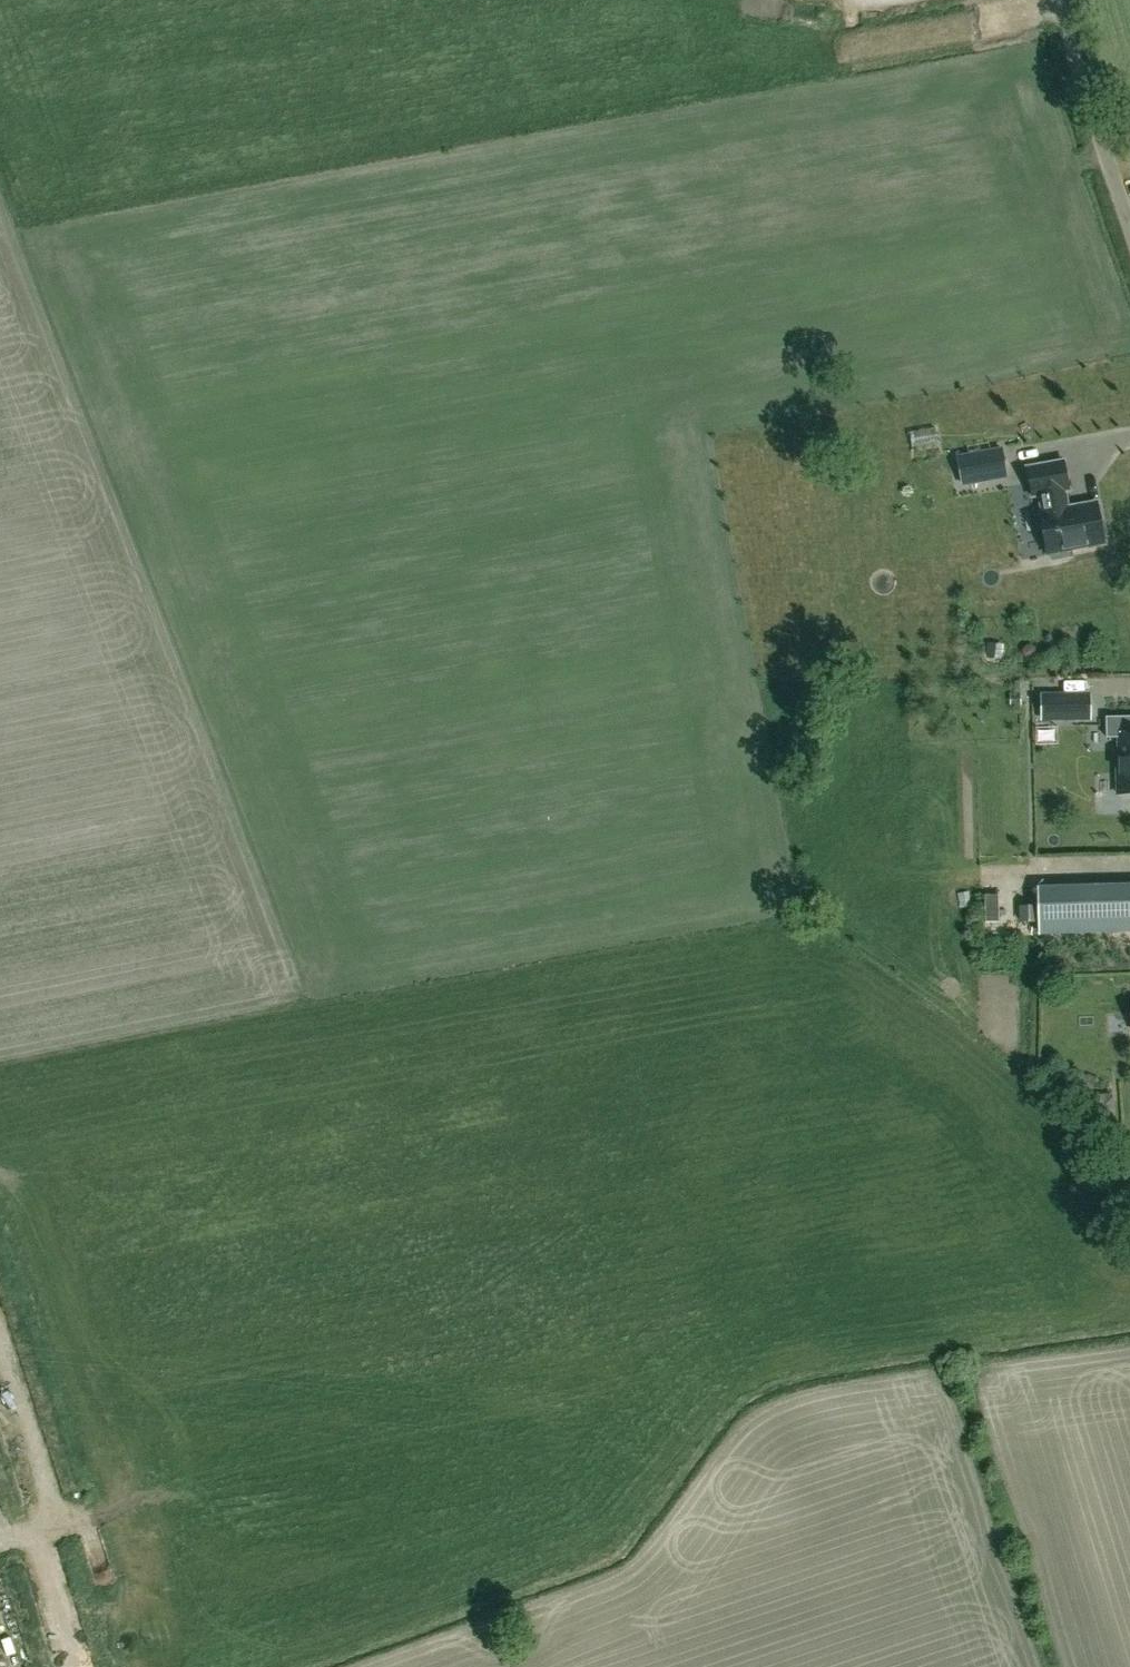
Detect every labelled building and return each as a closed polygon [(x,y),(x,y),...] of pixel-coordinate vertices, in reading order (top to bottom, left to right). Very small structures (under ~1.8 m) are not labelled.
[(1075,436),(1075,447),(1100,446),(1099,435),(1075,436)] [(1073,552),(1106,546),(1098,500),(1070,506),(1068,493),(1070,493),(1064,459),(1025,466),(1031,499),(1038,498),(1040,511),(1037,511),(1046,557),(1050,557),(1051,562),(1074,557),(1073,552)] [(988,643),(987,657),(1002,659),(1003,645),(988,643)] [(1036,653),(1035,647),(1030,645),(1026,645),(1023,649),(1024,655),(1028,658),(1033,657),(1036,653)] [(1089,721),(1088,693),(1041,694),(1042,722),(1089,721)] [(1020,705),(1019,694),(1010,694),(1010,705),(1020,705)] [(1106,718),(1107,738),(1115,737),(1116,796),(1129,795),(1129,717),(1106,718)] [(1129,932),(1129,886),(1039,889),(1041,935),(1129,932)] [(1036,923),(1036,906),(1021,906),(1021,923),(1036,923)]
